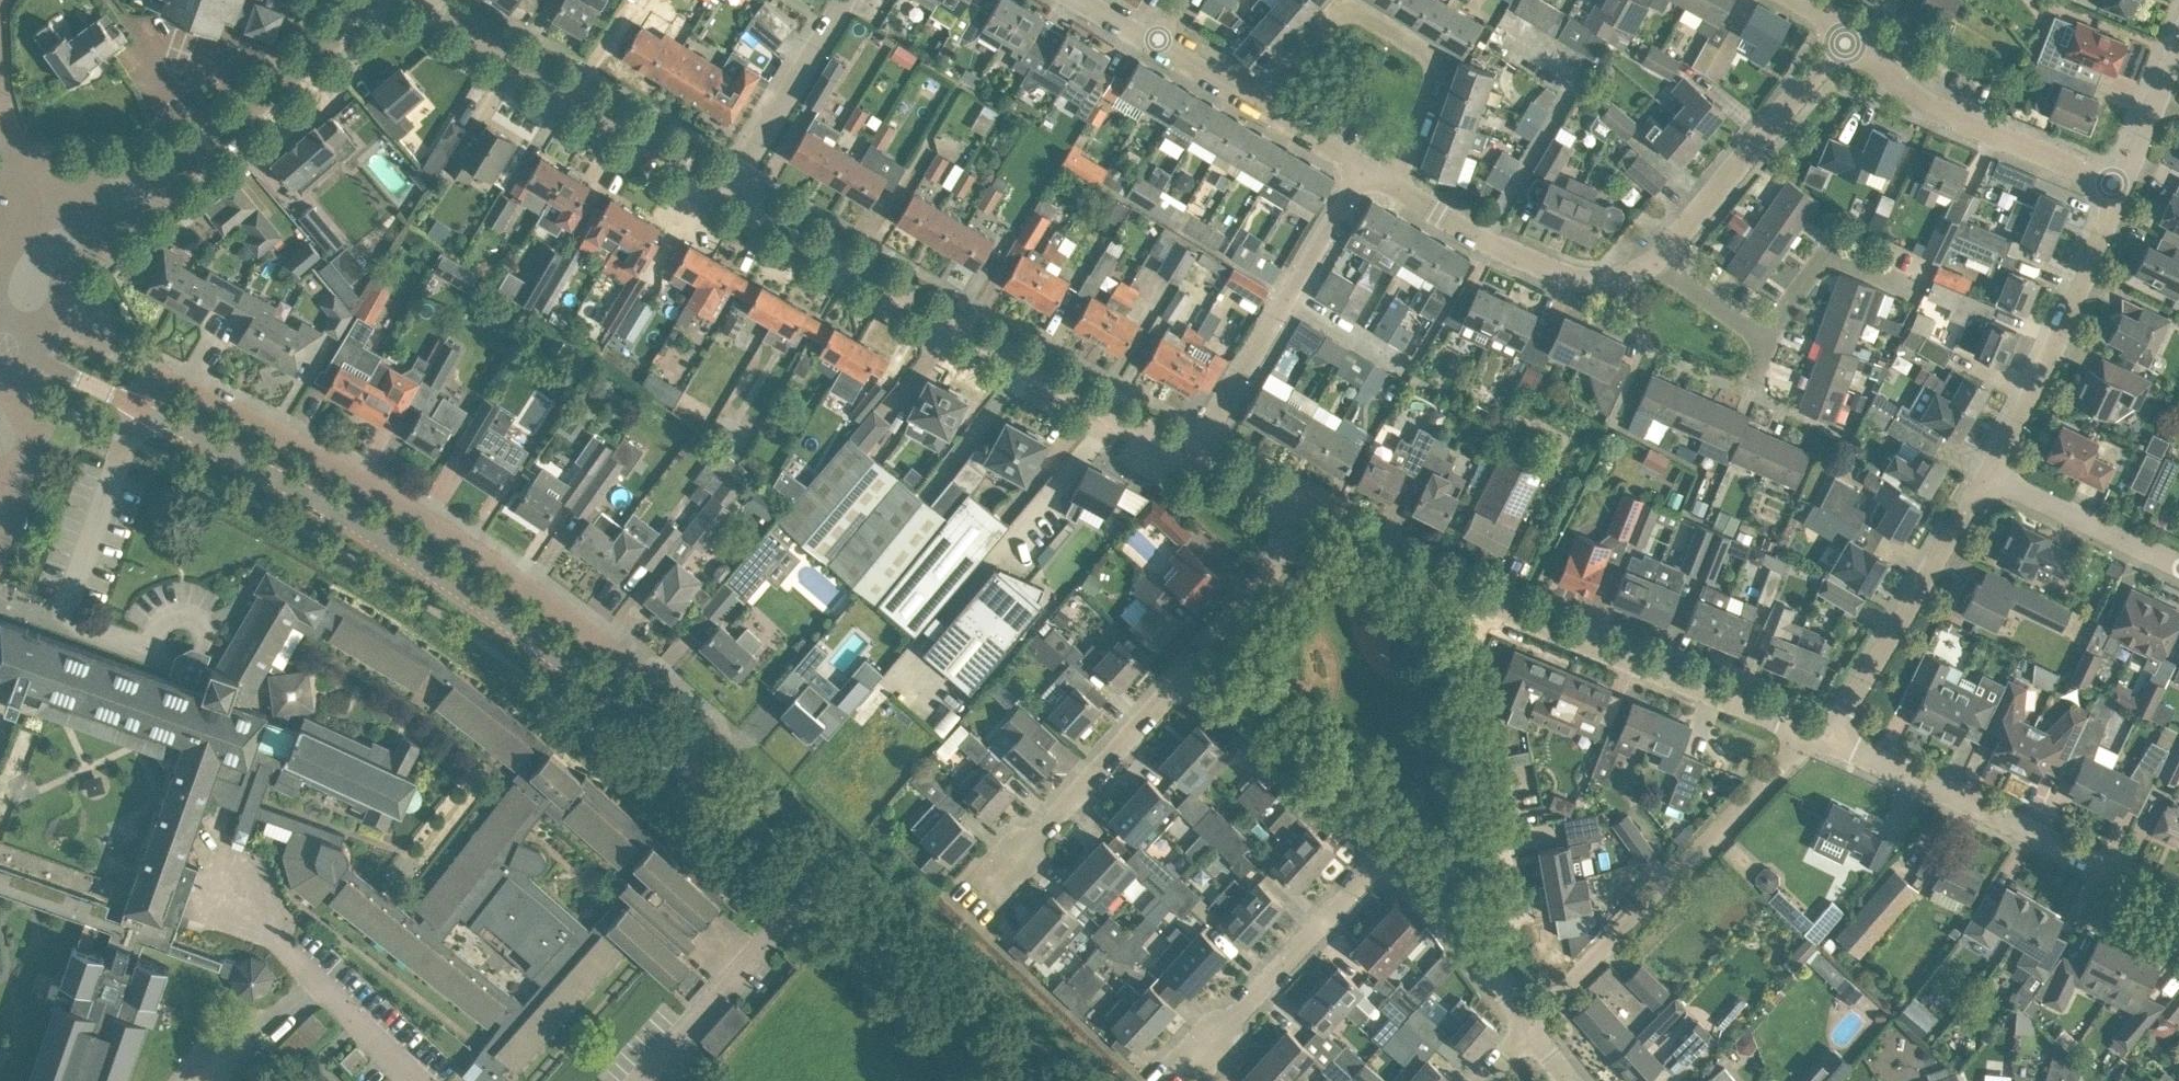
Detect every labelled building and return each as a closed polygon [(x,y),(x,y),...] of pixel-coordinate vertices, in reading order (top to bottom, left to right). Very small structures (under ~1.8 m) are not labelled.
[(147,1),(165,8),(164,11),(175,15),(178,16),(183,0),(147,0),(147,1)] [(211,9),(205,26),(208,27),(218,31),(224,15),(234,19),(235,18),(250,23),(249,26),(252,27),(273,35),(283,10),(261,2),(262,0),(187,0),(211,9)] [(510,11),(517,1),(533,13),(540,0),(494,0),(510,11)] [(554,16),(582,33),(597,8),(602,7),(607,0),(564,0),(554,16)] [(939,0),(920,0),(933,8),(930,13),(931,13),(939,0)] [(952,38),(958,42),(980,4),(973,0),(939,0),(931,13),(950,25),(949,28),(952,38)] [(962,35),(970,40),(976,37),(977,34),(998,47),(1004,38),(1024,4),(1017,0),(998,0),(992,11),(980,4),(962,35)] [(1201,6),(1216,16),(1225,1),(1223,0),(1204,0),(1201,6)] [(1272,5),(1266,0),(1256,0),(1251,5),(1263,15),(1253,26),(1281,51),(1299,30),(1272,5)] [(1309,0),(1276,0),(1272,5),(1299,30),(1318,8),(1309,0)] [(1318,8),(1325,0),(1309,0),(1318,8)] [(1395,0),(1372,0),(1389,10),(1395,0)] [(1429,0),(1395,0),(1389,10),(1414,25),(1429,0)] [(1448,1),(1445,0),(1429,0),(1414,25),(1438,40),(1458,7),(1458,8),(1463,0),(1449,0),(1448,1)] [(1535,0),(1520,0),(1514,10),(1525,16),(1535,0)] [(1543,0),(1535,0),(1525,16),(1536,23),(1548,3),(1543,0)] [(1586,26),(1592,29),(1606,38),(1615,22),(1628,0),(1610,0),(1606,6),(1602,4),(1601,5),(1598,3),(1586,26)] [(1615,22),(1634,33),(1649,7),(1647,6),(1636,0),(1628,0),(1615,22)] [(1649,2),(1664,10),(1669,0),(1651,0),(1649,2)] [(1730,0),(1690,0),(1689,3),(1705,12),(1696,28),(1709,35),(1718,20),(1719,20),(1730,0)] [(1920,5),(1948,21),(1960,0),(1923,0),(1920,5)] [(2094,4),(2096,0),(2131,14),(2136,0),(2083,0),(2094,4)] [(783,39),(790,31),(794,26),(764,1),(754,14),(783,39)] [(1764,62),(1788,19),(1758,1),(1742,30),(1731,24),(1719,46),(1705,73),(1719,83),(1738,50),(1735,49),(1745,32),(1758,40),(1750,54),(1764,62)] [(1546,28),(1557,9),(1548,3),(1536,23),(1546,28)] [(1042,21),(1045,17),(1024,4),(1004,38),(1016,45),(1014,50),(1012,53),(1018,57),(1012,65),(1026,73),(1026,74),(1031,66),(1045,43),(1033,36),(1042,21)] [(1483,22),(1458,8),(1458,7),(1438,40),(1463,55),(1483,22)] [(1557,35),(1569,16),(1557,9),(1546,28),(1557,35)] [(89,65),(128,37),(109,11),(74,36),(70,30),(61,36),(50,21),(34,32),(72,83),(91,69),(89,65)] [(2045,38),(2037,60),(2072,73),(2076,75),(2081,61),(2114,73),(2126,42),(2096,30),(2097,28),(2078,20),(2055,12),(2045,38)] [(774,50),(783,39),(754,14),(746,26),(774,50)] [(1281,51),(1253,26),(1240,15),(1232,24),(1245,35),(1243,37),(1233,48),(1261,73),(1281,51)] [(1568,42),(1580,22),(1569,16),(1557,35),(1568,42)] [(683,44),(665,33),(668,28),(652,18),(646,28),(641,25),(623,55),(662,80),(683,44)] [(1592,29),(1582,24),(1580,22),(1568,42),(1580,49),(1592,29)] [(1594,57),(1605,39),(1606,38),(1592,29),(1580,49),(1594,57)] [(1045,43),(1031,66),(1043,73),(1038,81),(1059,93),(1059,92),(1068,76),(1089,43),(1068,30),(1056,50),(1045,43)] [(1705,73),(1719,46),(1706,39),(1692,65),(1704,72),(1705,73)] [(1098,74),(1109,55),(1089,43),(1068,76),(1059,92),(1080,104),(1084,98),(1096,105),(1110,81),(1098,74)] [(702,104),(723,68),(683,44),(662,80),(702,104)] [(1679,60),(1653,46),(1644,61),(1671,76),(1679,60)] [(1110,81),(1103,93),(1115,100),(1120,91),(1145,106),(1164,75),(1150,67),(1139,60),(1127,80),(1115,72),(1110,81)] [(1460,60),(1449,88),(1484,100),(1493,104),(1498,105),(1502,93),(1498,92),(1488,88),(1494,73),(1460,60)] [(2067,86),(2072,73),(2037,60),(2034,67),(2038,76),(2053,81),(2050,88),(2055,99),(2049,115),(2069,122),(2068,125),(2090,134),(2098,113),(2093,111),(2098,98),(2067,86)] [(723,68),(702,104),(730,121),(760,72),(746,64),(737,77),(723,68)] [(423,92),(402,67),(375,90),(380,96),(370,105),(399,137),(414,124),(402,110),(423,92)] [(838,79),(823,70),(805,100),(820,109),(838,79)] [(1170,120),(1188,89),(1164,75),(1145,106),(1170,120)] [(1702,137),(1724,111),(1684,77),(1674,88),(1688,99),(1675,114),(1702,137)] [(1539,124),(1548,109),(1557,92),(1547,86),(1535,97),(1534,100),(1532,98),(1523,114),(1539,124)] [(1474,128),(1484,100),(1449,88),(1439,115),(1474,128)] [(1187,147),(1213,104),(1188,89),(1170,120),(1162,132),(1187,147)] [(1637,123),(1613,103),(1602,117),(1625,137),(1637,123)] [(843,125),(856,132),(869,111),(856,104),(843,125)] [(1212,161),(1237,118),(1213,104),(1187,147),(1212,161)] [(981,110),(972,125),(985,133),(995,118),(981,110)] [(842,130),(815,114),(790,156),(817,173),(834,144),(834,143),(842,130)] [(1531,139),(1539,124),(1523,114),(1514,129),(1531,139)] [(1681,162),(1702,137),(1675,114),(1665,126),(1653,115),(1641,128),(1681,162)] [(1474,128),(1439,115),(1430,141),(1465,153),(1468,144),(1482,149),(1488,133),(1474,128)] [(295,185),(303,193),(329,170),(322,162),(337,149),(334,145),(348,133),(332,116),(319,128),(316,125),(299,140),(298,139),(289,147),(289,148),(272,163),(293,187),(295,185)] [(1236,175),(1261,133),(1237,118),(1212,161),(1236,175)] [(870,140),(883,148),(895,127),(883,120),(870,140)] [(470,181),(477,170),(493,179),(516,141),(487,123),(479,137),(467,130),(454,150),(443,165),(470,181)] [(1820,163),(1839,171),(1865,181),(1872,165),(1888,172),(1901,139),(1899,138),(1898,133),(1889,129),(1885,132),(1873,128),(1864,150),(1850,144),(1849,145),(1830,137),(1820,163)] [(1261,189),(1286,148),(1261,133),(1236,175),(1261,189)] [(1553,137),(1535,167),(1553,177),(1570,147),(1568,146),(1553,137)] [(454,150),(438,141),(422,166),(435,179),(443,165),(454,150)] [(1454,181),(1465,153),(1430,141),(1420,168),(1454,181)] [(1074,143),(1061,165),(1098,186),(1102,180),(1109,168),(1080,151),(1083,148),(1074,143)] [(843,188),(861,159),(834,144),(817,173),(843,188)] [(1286,205),(1311,163),(1286,148),(1261,189),(1260,191),(1285,206),(1286,205)] [(1511,174),(1521,159),(1504,148),(1494,165),(1511,174)] [(924,172),(936,180),(949,159),(937,151),(924,172)] [(1955,194),(1967,167),(1935,153),(1916,197),(1931,203),(1938,187),(1955,194)] [(1654,191),(1666,176),(1639,154),(1627,168),(1654,191)] [(550,198),(566,171),(541,156),(534,169),(527,165),(512,190),(523,197),(530,186),(550,198)] [(861,159),(843,188),(870,204),(888,175),(861,159)] [(1810,160),(1802,178),(1821,186),(1828,166),(1810,160)] [(2031,190),(2036,176),(1998,160),(1992,174),(2031,190)] [(943,183),(952,189),(964,167),(955,162),(943,183)] [(1138,172),(1125,194),(1150,210),(1158,196),(1159,194),(1172,172),(1157,163),(1148,178),(1138,172)] [(1311,163),(1292,195),(1286,205),(1306,217),(1309,219),(1315,208),(1316,209),(1327,190),(1335,177),(1311,163)] [(1109,168),(1102,180),(1103,181),(1119,190),(1128,175),(1111,164),(1109,168)] [(1502,189),(1511,174),(1494,165),(1486,179),(1502,189)] [(420,166),(411,173),(424,188),(432,181),(420,166)] [(964,196),(976,175),(964,167),(952,189),(964,196)] [(590,185),(579,178),(581,174),(570,168),(568,172),(566,171),(550,198),(543,209),(574,227),(589,202),(583,198),(590,185)] [(1225,190),(1231,178),(1221,173),(1215,184),(1225,190)] [(1533,177),(1526,192),(1529,193),(1528,196),(1538,201),(1540,198),(1542,199),(1535,215),(1563,228),(1584,183),(1571,177),(1566,188),(1551,181),(1550,182),(1538,177),(1533,177)] [(1768,208),(1798,229),(1819,200),(1788,179),(1768,208)] [(257,205),(237,182),(222,195),(226,200),(225,215),(216,222),(225,233),(257,205)] [(1003,191),(1001,190),(990,183),(977,204),(990,212),(1003,191)] [(1584,183),(1563,228),(1591,240),(1599,223),(1612,229),(1619,226),(1625,214),(1622,207),(1613,203),(1605,205),(1591,199),(1596,189),(1584,183)] [(518,201),(500,191),(483,219),(501,230),(518,201)] [(924,236),(941,207),(914,191),(897,220),(924,236)] [(2174,191),(2159,220),(2178,229),(2178,193),(2174,191)] [(2016,198),(2011,210),(2059,229),(2069,204),(2039,192),(2034,206),(2016,198)] [(1881,230),(1895,198),(1884,193),(1875,214),(1876,215),(1871,226),(1881,230)] [(2013,237),(1967,218),(1971,211),(1974,213),(1981,197),(1973,193),(1960,220),(1954,230),(2006,252),(2013,237)] [(1111,195),(1103,207),(1117,215),(1119,217),(1123,219),(1129,209),(1130,207),(1111,195)] [(1050,259),(1058,246),(1066,233),(1056,228),(1041,252),(1033,247),(1058,206),(1042,196),(1004,256),(1016,263),(1004,283),(1027,297),(1045,267),(1050,259)] [(1167,220),(1175,206),(1168,202),(1158,196),(1150,210),(1167,220)] [(613,250),(636,212),(611,197),(604,210),(597,206),(582,232),(613,250)] [(1372,199),(1345,244),(1369,259),(1397,214),(1396,213),(1395,214),(1372,201),(1373,199),(1372,199)] [(300,216),(331,253),(345,242),(313,205),(300,216)] [(282,235),(259,207),(243,220),(267,248),(282,235)] [(950,252),(968,223),(941,207),(924,236),(950,252)] [(1778,258),(1798,229),(1768,208),(1747,237),(1778,258)] [(2049,254),(2059,229),(2011,210),(2005,225),(2023,233),(2019,242),(2049,254)] [(636,212),(613,250),(612,252),(625,260),(623,263),(638,272),(640,267),(643,269),(644,268),(659,243),(653,239),(660,226),(636,212)] [(1199,239),(1208,223),(1191,212),(1188,218),(1181,228),(1199,239)] [(1943,212),(1923,255),(1931,259),(1938,262),(1940,263),(1941,262),(1949,246),(1947,245),(1954,230),(1960,220),(1943,212)] [(1736,213),(1730,221),(1743,231),(1749,222),(1736,213)] [(1402,260),(1420,229),(1396,215),(1397,214),(1369,259),(1394,273),(1402,260)] [(968,223),(950,252),(977,268),(994,239),(968,223)] [(1208,223),(1199,239),(1216,249),(1225,233),(1208,223)] [(1199,246),(1166,226),(1163,231),(1150,252),(1163,260),(1157,270),(1179,283),(1198,251),(1196,250),(1199,246)] [(417,244),(422,235),(408,227),(403,237),(417,244)] [(1426,274),(1444,244),(1421,230),(1422,229),(1420,228),(1420,229),(1402,260),(1426,274)] [(1954,230),(1947,245),(1949,246),(1958,250),(1968,254),(1965,262),(1987,271),(1986,273),(2006,281),(1998,299),(2025,310),(2037,281),(2012,270),(2017,257),(2006,252),(1954,230)] [(1249,268),(1257,253),(1261,245),(1244,235),(1231,257),(1249,268)] [(1758,287),(1778,258),(1747,237),(1727,266),(1758,287)] [(698,281),(713,257),(690,244),(689,246),(678,240),(670,255),(680,261),(676,269),(698,281)] [(298,273),(321,254),(310,241),(287,260),(298,273)] [(1451,289),(1470,258),(1469,257),(1468,258),(1445,244),(1446,243),(1445,243),(1444,244),(1426,274),(1437,281),(1419,310),(1433,319),(1451,289)] [(175,303),(193,271),(180,264),(185,256),(163,244),(149,270),(156,274),(147,292),(163,300),(166,298),(175,303)] [(563,252),(550,244),(518,298),(532,306),(563,252)] [(2148,244),(2135,272),(2159,283),(2157,287),(2176,296),(2178,291),(2178,244),(2177,244),(2172,255),(2148,244)] [(1058,246),(1050,259),(1060,265),(1067,252),(1058,246)] [(1098,339),(1131,284),(1130,283),(1129,284),(1121,279),(1119,283),(1118,281),(1111,293),(1106,303),(1093,295),(1118,255),(1105,247),(1090,273),(1089,273),(1078,291),(1090,297),(1074,325),(1098,339)] [(1222,275),(1227,266),(1203,251),(1197,260),(1222,275)] [(444,253),(435,269),(469,289),(479,272),(444,253)] [(1273,281),(1281,267),(1257,253),(1249,268),(1273,281)] [(538,298),(551,306),(576,264),(563,256),(538,298)] [(699,282),(687,303),(701,311),(713,290),(721,295),(726,287),(736,293),(745,278),(734,272),(735,270),(713,257),(698,281),(699,282)] [(320,269),(349,304),(360,295),(330,260),(320,269)] [(1938,262),(1931,278),(1954,288),(1960,272),(1942,264),(1940,263),(1938,262)] [(1027,297),(1051,311),(1069,281),(1045,267),(1027,297)] [(1226,281),(1230,284),(1261,302),(1269,288),(1250,277),(1234,267),(1226,281)] [(229,315),(244,289),(211,271),(207,278),(193,271),(175,303),(184,308),(185,312),(201,321),(210,305),(229,315)] [(1863,319),(1875,286),(1840,273),(1828,306),(1863,319)] [(1342,305),(1318,291),(1325,280),(1325,281),(1326,279),(1325,279),(1314,296),(1339,310),(1342,305)] [(1356,282),(1351,291),(1342,305),(1339,310),(1353,319),(1365,300),(1372,288),(1357,280),(1356,282)] [(750,281),(742,296),(752,302),(748,310),(770,322),(771,323),(785,298),(762,285),(761,287),(750,281)] [(1098,339),(1121,353),(1139,322),(1125,314),(1140,289),(1131,284),(1098,339)] [(1409,302),(1419,308),(1430,291),(1420,285),(1409,302)] [(1191,295),(1179,286),(1161,315),(1173,323),(1191,295)] [(1479,286),(1477,290),(1473,300),(1459,294),(1444,320),(1460,328),(1461,329),(1465,321),(1477,326),(1471,339),(1487,346),(1492,333),(1508,299),(1506,298),(1507,294),(1496,289),(1494,293),(1479,286)] [(618,328),(637,294),(624,287),(604,321),(618,328)] [(267,354),(285,321),(272,315),(277,307),(244,289),(229,315),(248,326),(239,342),(255,351),(258,349),(267,354)] [(1990,319),(1996,305),(1959,290),(1948,316),(1967,324),(1959,343),(1956,341),(1955,343),(2003,363),(2004,360),(2009,361),(2013,349),(2010,346),(2016,330),(1990,319)] [(354,313),(351,309),(334,292),(320,303),(330,315),(322,327),(339,337),(354,313)] [(1387,340),(1398,323),(1397,323),(1409,304),(1395,295),(1372,331),(1387,340)] [(639,297),(619,331),(634,340),(655,306),(639,297)] [(770,322),(762,337),(786,350),(790,341),(796,344),(803,330),(809,334),(817,319),(807,313),(808,311),(785,298),(771,323),(770,322)] [(1529,326),(1533,316),(1535,311),(1508,299),(1492,333),(1519,345),(1515,353),(1516,354),(1529,359),(1542,332),(1529,326)] [(2142,307),(2137,317),(2122,310),(2110,314),(2114,326),(2108,339),(2123,345),(2120,351),(2136,358),(2135,360),(2148,366),(2157,346),(2170,318),(2142,305),(2142,307)] [(1852,348),(1863,319),(1828,306),(1815,340),(1823,343),(1850,352),(1852,348)] [(720,329),(735,337),(746,318),(731,310),(720,329)] [(356,313),(324,371),(334,376),(326,390),(354,406),(380,360),(383,354),(362,343),(373,322),(356,313)] [(1578,365),(1594,329),(1566,316),(1555,338),(1542,332),(1529,359),(1543,366),(1550,352),(1578,365)] [(1901,322),(1884,316),(1880,327),(1898,333),(1902,322),(1901,322)] [(1315,351),(1325,334),(1302,319),(1287,341),(1298,348),(1301,342),(1315,351)] [(1197,330),(1167,381),(1191,395),(1198,383),(1208,366),(1219,372),(1227,359),(1216,352),(1215,353),(1201,345),(1205,337),(1208,339),(1216,327),(1207,322),(1203,320),(1197,330)] [(285,321),(267,354),(277,359),(277,363),(293,372),(302,354),(310,359),(324,333),(303,321),(299,329),(285,321)] [(823,322),(814,337),(825,343),(820,351),(843,364),(857,339),(834,326),(833,328),(823,322)] [(1387,340),(1403,349),(1413,332),(1398,323),(1387,340)] [(1161,336),(1143,366),(1167,381),(1197,330),(1187,324),(1181,335),(1167,327),(1161,336)] [(1944,365),(1953,348),(1926,334),(1925,336),(1911,328),(1902,342),(1944,365)] [(1631,365),(1616,358),(1623,342),(1594,329),(1578,365),(1593,372),(1591,378),(1595,394),(1613,402),(1609,411),(1610,411),(1631,365)] [(1325,334),(1315,351),(1329,359),(1340,365),(1350,348),(1325,334)] [(432,361),(423,377),(439,386),(460,348),(444,339),(432,361)] [(835,378),(830,388),(852,400),(858,390),(865,377),(866,377),(870,369),(881,375),(890,360),(879,354),(880,352),(857,339),(843,364),(835,378)] [(591,358),(566,340),(556,354),(583,376),(588,368),(586,365),(591,358)] [(1858,355),(1850,352),(1823,343),(1811,376),(1846,389),(1858,355)] [(1852,348),(1850,352),(1858,355),(1867,359),(1870,350),(1861,346),(1860,350),(1852,348)] [(1340,365),(1336,371),(1360,386),(1374,362),(1350,348),(1340,365)] [(814,359),(803,352),(792,369),(803,376),(814,359)] [(1865,360),(1861,371),(1862,371),(1883,379),(1888,366),(1867,359),(1865,360)] [(403,414),(421,382),(380,360),(354,406),(383,421),(394,400),(405,406),(402,413),(403,414)] [(1376,394),(1389,371),(1374,362),(1360,386),(1376,394)] [(1528,364),(1520,381),(1536,389),(1544,372),(1528,364)] [(1952,366),(1944,379),(1929,370),(1930,369),(1922,364),(1914,378),(1922,382),(1922,383),(1936,391),(1974,413),(1988,388),(1952,366)] [(2077,385),(2073,394),(2075,397),(2074,400),(2115,420),(2136,406),(2139,407),(2152,379),(2122,365),(2114,381),(2089,369),(2081,384),(2077,385)] [(649,371),(640,386),(673,404),(682,388),(652,371),(650,370),(649,371)] [(1652,374),(1637,408),(1669,421),(1684,388),(1652,374)] [(1834,422),(1846,389),(1811,376),(1799,409),(1834,422)] [(948,389),(929,379),(910,413),(932,425),(925,438),(926,442),(936,447),(940,446),(947,433),(949,434),(957,419),(960,421),(969,405),(965,403),(967,399),(964,397),(965,394),(950,386),(948,389)] [(850,412),(860,421),(886,389),(876,380),(850,412)] [(1269,429),(1287,399),(1262,384),(1243,416),(1244,416),(1245,415),(1269,429)] [(1317,403),(1319,401),(1295,386),(1287,399),(1269,429),(1270,430),(1268,434),(1280,441),(1282,437),(1294,444),(1317,403)] [(1684,388),(1669,421),(1701,436),(1717,402),(1684,388)] [(1854,391),(1849,405),(1861,410),(1867,395),(1854,391)] [(1900,405),(1877,391),(1871,402),(1921,431),(1928,419),(1928,418),(1922,415),(1902,403),(1900,405)] [(1974,413),(1936,391),(1922,415),(1928,418),(1928,419),(1959,438),(1974,413)] [(406,435),(435,453),(451,427),(454,429),(466,410),(445,397),(443,399),(432,392),(406,435)] [(499,441),(485,432),(500,405),(485,397),(458,443),(473,451),(474,451),(479,454),(467,473),(495,491),(510,467),(515,471),(529,450),(504,434),(499,441)] [(1734,450),(1746,424),(1749,416),(1717,402),(1701,436),(1734,450)] [(1921,431),(1871,402),(1864,416),(1913,445),(1921,431)] [(875,406),(850,436),(867,450),(892,419),(875,406)] [(1311,413),(1294,444),(1319,459),(1337,428),(1325,422),(1311,413)] [(970,492),(971,492),(986,473),(983,470),(988,460),(1025,480),(1035,463),(1038,465),(1047,448),(1044,446),(1046,442),(1043,440),(1044,437),(1028,428),(1026,431),(1007,421),(990,453),(976,446),(952,477),(970,492)] [(1763,472),(1779,438),(1746,424),(1734,450),(1730,458),(1763,472)] [(2098,441),(2062,424),(2047,456),(2071,467),(2072,473),(2103,487),(2113,465),(2091,455),(2098,441)] [(1337,428),(1319,459),(1342,472),(1341,473),(1342,474),(1361,443),(1337,428)] [(1667,428),(1660,443),(1669,448),(1676,433),(1667,428)] [(1417,475),(1436,436),(1421,429),(1414,443),(1401,436),(1393,452),(1392,452),(1391,448),(1382,443),(1377,445),(1373,453),(1372,453),(1358,482),(1390,497),(1404,469),(1417,475)] [(596,559),(622,525),(596,505),(621,470),(626,474),(643,450),(624,435),(596,473),(573,505),(591,519),(573,542),(596,559)] [(947,518),(867,450),(850,436),(810,483),(797,498),(779,519),(796,534),(878,603),(947,518)] [(1414,509),(1443,523),(1466,478),(1464,478),(1462,483),(1447,476),(1454,462),(1442,456),(1449,442),(1436,436),(1417,475),(1428,481),(1414,509)] [(587,453),(600,462),(611,447),(598,438),(587,453)] [(1763,472),(1796,486),(1811,451),(1779,438),(1763,472)] [(1856,440),(1847,453),(1860,461),(1867,447),(1856,440)] [(1663,471),(1671,456),(1652,445),(1644,461),(1663,471)] [(1928,491),(1945,462),(1919,446),(1918,447),(1920,448),(1913,461),(1895,451),(1882,474),(1893,481),(1897,473),(1904,476),(1903,477),(1928,491)] [(717,449),(705,463),(724,478),(735,464),(717,449)] [(1544,468),(1506,449),(1485,490),(1463,531),(1503,551),(1544,468)] [(2146,452),(2130,485),(2145,492),(2161,459),(2146,452)] [(2160,468),(2174,475),(2178,464),(2178,462),(2166,455),(2160,468)] [(734,511),(728,506),(753,472),(738,461),(713,495),(683,532),(698,544),(704,549),(734,511)] [(517,506),(544,523),(559,497),(563,492),(574,499),(593,472),(581,463),(566,483),(541,467),(533,480),(532,480),(517,506)] [(810,483),(783,464),(773,481),(797,498),(810,483)] [(1088,502),(1106,512),(1122,483),(1088,465),(1073,493),(1076,495),(1066,514),(1078,520),(1088,502)] [(1882,474),(1881,475),(1870,468),(1863,477),(1865,484),(1876,491),(1873,495),(1880,500),(1872,514),(1871,514),(1872,518),(1879,522),(1878,524),(1900,538),(1920,505),(1897,492),(1901,486),(1893,481),(1882,474)] [(1834,475),(1820,504),(1859,527),(1868,511),(1852,502),(1859,490),(1834,475)] [(712,492),(699,482),(690,493),(703,503),(712,492)] [(916,635),(1010,524),(971,492),(970,492),(947,518),(878,603),(915,635),(916,635)] [(768,493),(756,510),(769,520),(780,504),(781,502),(768,493)] [(1628,537),(1642,500),(1623,493),(1608,529),(1628,537)] [(2142,506),(2151,510),(2154,511),(2160,500),(2148,494),(2142,506)] [(1180,542),(1190,531),(1153,496),(1134,516),(1135,516),(1144,524),(1152,516),(1180,542)] [(1628,537),(1645,544),(1659,507),(1642,500),(1628,537)] [(1820,505),(1813,519),(1824,525),(1849,539),(1832,567),(1870,590),(1879,575),(1882,577),(1889,565),(1885,563),(1887,560),(1873,552),(1851,539),(1859,527),(1820,504),(1820,505)] [(1734,534),(1741,517),(1720,509),(1714,525),(1734,534)] [(649,544),(639,558),(651,567),(680,528),(668,519),(661,528),(649,544)] [(2015,519),(1997,559),(2031,575),(2037,563),(2065,577),(2076,553),(2048,539),(2050,536),(2015,519)] [(1697,572),(1714,528),(1698,522),(1681,566),(1697,572)] [(629,564),(636,554),(635,554),(645,541),(623,524),(622,525),(596,559),(619,576),(626,567),(627,568),(629,564)] [(1714,528),(1697,572),(1715,579),(1732,535),(1714,528)] [(744,599),(766,574),(790,546),(787,544),(770,529),(765,535),(761,540),(726,580),(741,594),(740,595),(744,599)] [(1571,551),(1570,550),(1559,580),(1592,592),(1603,563),(1602,563),(1609,545),(1578,533),(1571,551)] [(1765,536),(1761,545),(1773,550),(1777,541),(1765,536)] [(1168,579),(1195,605),(1220,577),(1185,543),(1172,556),(1182,565),(1168,579)] [(1751,544),(1747,554),(1752,559),(1758,563),(1764,561),(1768,551),(1751,544)] [(1640,611),(1660,560),(1645,553),(1643,559),(1632,555),(1626,568),(1613,601),(1640,611)] [(673,621),(691,598),(688,596),(702,579),(682,563),(677,559),(667,571),(644,598),(659,609),(656,613),(665,620),(668,617),(673,621)] [(2106,571),(2118,577),(2123,565),(2112,559),(2106,571)] [(1660,560),(1640,611),(1667,622),(1680,589),(1679,589),(1684,575),(1674,571),(1676,566),(1661,560),(1660,560)] [(995,566),(923,650),(970,690),(1019,633),(1023,635),(1029,621),(1042,606),(1038,602),(1039,601),(1024,594),(1030,581),(1001,568),(1000,570),(995,566)] [(1771,566),(1757,599),(1769,604),(1784,572),(1771,566)] [(2072,608),(2047,596),(1987,567),(1980,582),(1977,580),(1962,612),(1996,628),(2008,603),(2061,629),(2072,608)] [(110,904),(0,865),(0,891),(112,931),(104,953),(74,943),(62,978),(69,980),(62,998),(58,997),(29,1080),(126,1080),(148,1017),(140,1015),(146,997),(157,1001),(170,965),(140,955),(144,942),(217,967),(217,968),(223,970),(222,973),(231,976),(232,973),(234,974),(233,977),(240,991),(254,996),(268,989),(274,974),(267,960),(252,955),(238,962),(237,964),(235,963),(236,961),(226,958),(225,960),(172,942),(178,925),(199,867),(184,861),(207,797),(243,810),(233,837),(247,842),(257,815),(294,828),(285,854),(285,855),(287,855),(295,883),(293,884),(294,885),(296,884),(307,892),(305,894),(317,903),(330,886),(337,892),(330,901),(489,1026),(496,1017),(503,1022),(468,1066),(463,1071),(474,1080),(515,1080),(502,1070),(508,1063),(517,1071),(623,951),(615,944),(621,937),(642,956),(689,998),(708,977),(682,954),(677,949),(691,934),(701,923),(702,924),(721,903),(719,902),(723,898),(736,910),(737,908),(724,896),(586,774),(585,775),(586,776),(582,780),(551,752),(554,749),(555,748),(399,625),(395,630),(329,591),(328,593),(331,594),(326,602),(268,568),(255,589),(260,592),(216,666),(213,665),(205,691),(1,618),(0,621),(0,622),(0,676),(14,681),(6,705),(18,709),(24,695),(48,704),(52,694),(185,741),(122,919),(107,914),(110,904)] [(1168,609),(1164,605),(1172,597),(1175,599),(1176,598),(1151,576),(1143,569),(1131,583),(1136,587),(1134,590),(1136,592),(1151,606),(1134,625),(1156,646),(1180,620),(1168,609)] [(1095,594),(1104,582),(1089,572),(1080,584),(1095,594)] [(1824,573),(1816,591),(1855,614),(1865,598),(1824,573)] [(718,620),(740,595),(741,594),(726,580),(725,580),(702,607),(718,620)] [(1725,607),(1725,608),(1731,594),(1716,588),(1716,587),(1704,583),(1698,597),(1685,629),(1712,640),(1725,607)] [(2136,644),(2155,604),(2145,599),(2143,595),(2131,589),(2103,647),(2114,652),(2120,641),(2124,639),(2124,638),(2136,644)] [(1712,640),(1739,651),(1752,618),(1757,604),(1745,599),(1740,613),(1725,608),(1725,607),(1712,640)] [(1800,633),(1803,627),(1800,626),(1788,621),(1793,609),(1774,602),(1755,641),(1767,646),(1762,660),(1772,664),(1770,669),(1783,674),(1785,669),(1786,670),(1795,646),(1800,633)] [(2136,644),(2147,649),(2147,650),(2148,654),(2143,666),(2154,671),(2178,620),(2178,612),(2170,607),(2165,609),(2155,604),(2136,644)] [(1061,607),(1052,618),(1062,627),(1071,616),(1061,607)] [(721,623),(701,644),(732,672),(733,672),(740,679),(759,658),(753,652),(763,640),(747,625),(736,637),(721,623)] [(1063,655),(1074,643),(1056,627),(1045,638),(1063,655)] [(1829,644),(1832,638),(1827,636),(1803,627),(1800,633),(1795,646),(1786,670),(1800,675),(1815,681),(1824,657),(1829,644)] [(1036,630),(1025,643),(1027,647),(1029,649),(1030,651),(1031,653),(1033,653),(1035,654),(1036,656),(1036,657),(1039,658),(1041,659),(1043,660),(1044,662),(1046,663),(1049,666),(1053,668),(1064,656),(1063,655),(1045,638),(1036,630)] [(1092,642),(1083,652),(1119,686),(1142,661),(1119,640),(1106,654),(1092,642)] [(816,641),(793,667),(805,678),(817,664),(828,652),(816,641)] [(2085,647),(2070,679),(2086,686),(2101,655),(2085,647)] [(1514,649),(1495,696),(1514,704),(1507,720),(1524,727),(1528,717),(1538,694),(1555,701),(1568,671),(1514,649)] [(1957,684),(1956,683),(1942,676),(1949,662),(1924,650),(1906,689),(1922,697),(1911,720),(1916,722),(1917,726),(1927,731),(1930,729),(1934,731),(1957,684)] [(828,737),(884,673),(865,658),(842,685),(830,698),(809,680),(808,681),(790,702),(781,713),(796,726),(793,729),(807,742),(818,728),(828,737)] [(1108,696),(1085,675),(1070,662),(1056,678),(1070,691),(1051,712),(1074,734),(1100,707),(1084,692),(1092,683),(1107,697),(1108,696)] [(2053,686),(2058,672),(2037,665),(2032,679),(2053,686)] [(1610,689),(1568,671),(1555,701),(1538,694),(1528,717),(1570,733),(1579,712),(1611,725),(1623,696),(1609,691),(1610,689)] [(1996,703),(1973,692),(1978,682),(1961,674),(1956,683),(1957,684),(1934,731),(1938,733),(1939,736),(1949,741),(1952,740),(1958,742),(1969,719),(1985,727),(1985,726),(1996,703)] [(2160,694),(2165,685),(2149,678),(2139,697),(2130,692),(2115,685),(2109,697),(2113,699),(2119,702),(2134,709),(2150,717),(2160,694)] [(2013,769),(2034,726),(2022,720),(2025,687),(2008,679),(1996,703),(1985,726),(2001,734),(1990,757),(1995,760),(1995,763),(2005,768),(2008,766),(2013,769)] [(1018,696),(1001,680),(991,691),(1008,708),(1018,696)] [(1649,743),(1661,713),(1633,701),(1621,732),(1610,728),(1592,772),(1606,778),(1619,748),(1628,752),(1634,737),(1649,743)] [(2037,780),(2048,756),(2064,764),(2087,717),(2090,710),(2078,705),(2075,711),(2069,708),(2046,731),(2034,726),(2013,769),(2018,771),(2019,775),(2029,779),(2032,777),(2037,780)] [(1004,724),(1019,737),(1006,751),(1006,752),(1000,758),(1014,770),(1019,764),(1035,778),(1055,756),(1040,742),(1049,732),(1021,706),(1004,724)] [(2064,764),(2060,772),(2074,778),(2069,787),(2076,790),(2073,797),(2092,806),(2111,767),(2093,758),(2107,719),(2105,718),(2090,711),(2090,710),(2087,717),(2064,764)] [(1661,713),(1649,743),(1664,749),(1659,764),(1672,769),(1679,777),(1668,803),(1685,810),(1704,761),(1679,751),(1690,724),(1661,713)] [(1198,723),(1180,743),(1214,775),(1232,755),(1236,751),(1240,755),(1249,747),(1235,734),(1223,746),(1198,723)] [(932,730),(924,740),(934,748),(942,738),(932,730)] [(974,768),(957,787),(989,817),(1015,790),(1004,780),(1014,770),(1000,758),(985,744),(971,731),(969,734),(965,738),(961,742),(960,744),(982,765),(977,770),(974,768)] [(2158,775),(2177,784),(2178,779),(2178,732),(2158,775)] [(2111,767),(2092,806),(2112,816),(2116,809),(2122,812),(2126,803),(2140,809),(2169,748),(2156,742),(2151,740),(2129,775),(2111,767)] [(1196,794),(1214,775),(1180,743),(1162,763),(1186,786),(1186,785),(1196,794)] [(1530,749),(1506,754),(1508,765),(1533,760),(1530,749)] [(937,804),(949,791),(920,765),(908,777),(937,804)] [(1248,806),(1266,786),(1256,776),(1237,796),(1248,806)] [(1129,798),(1162,829),(1181,809),(1172,801),(1148,778),(1129,798)] [(1248,806),(1258,815),(1276,795),(1266,786),(1248,806)] [(1144,848),(1162,829),(1129,798),(1111,818),(1135,841),(1136,840),(1144,848)] [(1833,802),(1820,830),(1865,852),(1862,859),(1877,866),(1889,840),(1873,833),(1871,837),(1858,830),(1864,817),(1833,802)] [(2178,844),(2178,807),(2168,802),(2152,833),(2178,844)] [(1211,805),(1202,815),(1222,833),(1231,823),(1212,804),(1211,805)] [(946,812),(923,837),(936,849),(949,860),(951,858),(956,859),(964,851),(963,846),(975,833),(958,817),(949,809),(946,812)] [(1653,849),(1628,814),(1614,824),(1639,859),(1653,849)] [(1213,843),(1222,833),(1202,815),(1193,825),(1213,843)] [(1231,823),(1222,833),(1242,852),(1252,841),(1246,837),(1252,830),(1243,821),(1238,816),(1231,823)] [(1281,837),(1315,868),(1334,848),(1300,817),(1281,837)] [(1233,862),(1242,852),(1222,833),(1213,843),(1233,862)] [(1280,836),(1262,856),(1272,866),(1297,888),(1315,868),(1281,837),(1280,836)] [(1134,852),(1126,860),(1103,839),(1085,859),(1119,891),(1136,871),(1143,878),(1142,880),(1162,898),(1172,888),(1152,869),(1134,852)] [(1569,843),(1538,849),(1544,882),(1585,875),(1581,855),(1589,853),(1587,840),(1569,844),(1569,843)] [(1981,872),(1947,856),(1945,861),(1928,853),(1927,852),(1919,870),(1937,878),(1935,883),(1969,899),(1981,872)] [(1106,905),(1119,891),(1085,859),(1067,879),(1091,901),(1099,909),(1104,903),(1106,905)] [(1161,859),(1152,869),(1172,888),(1181,878),(1161,859)] [(1763,867),(1756,875),(1756,882),(1764,890),(1772,890),(1779,881),(1779,874),(1771,867),(1763,867)] [(1895,870),(1838,936),(1860,955),(1917,889),(1895,870)] [(1545,884),(1540,885),(1542,898),(1547,897),(1550,914),(1555,914),(1559,935),(1562,935),(1561,934),(1586,930),(1593,922),(1595,920),(1587,874),(1585,875),(1544,882),(1545,884)] [(1258,881),(1249,891),(1234,877),(1225,887),(1264,923),(1283,903),(1258,881)] [(1172,888),(1191,907),(1201,896),(1181,878),(1172,888)] [(2013,938),(2035,899),(2018,889),(2016,891),(2007,886),(1994,908),(1981,901),(1965,929),(1990,944),(1998,929),(2013,938)] [(1246,943),(1264,923),(1225,887),(1208,905),(1223,919),(1222,920),(1246,943)] [(1182,917),(1191,907),(1172,888),(1162,898),(1182,917)] [(1084,923),(1077,916),(1053,894),(1034,914),(1066,943),(1084,923)] [(2067,939),(2053,930),(2061,918),(2052,912),(2054,910),(2035,899),(2013,938),(2027,946),(2019,961),(2032,969),(2011,998),(2024,1007),(2031,997),(2033,994),(2045,977),(2067,939)] [(1814,922),(1804,933),(1807,937),(1811,940),(1816,945),(1845,911),(1833,900),(1814,922)] [(1422,930),(1395,905),(1375,926),(1402,952),(1422,930)] [(1019,936),(1009,947),(1035,971),(1045,960),(1049,964),(1068,944),(1066,943),(1034,914),(1016,933),(1019,936)] [(1120,943),(1130,933),(1110,914),(1101,925),(1120,943)] [(1111,953),(1120,943),(1101,925),(1091,935),(1111,953)] [(1201,930),(1192,940),(1176,926),(1168,936),(1172,940),(1207,972),(1226,952),(1201,930)] [(1382,973),(1402,952),(1375,926),(1355,948),(1382,973)] [(1136,958),(1140,962),(1150,951),(1130,933),(1120,943),(1136,958)] [(1816,945),(1811,940),(1807,937),(1794,951),(1804,960),(1817,946),(1816,945)] [(2106,998),(2128,951),(2099,937),(2086,965),(2062,954),(2045,977),(2033,994),(2042,998),(2042,1000),(2063,1010),(2075,983),(2106,998)] [(1207,972),(1172,940),(1154,960),(1189,992),(1207,972)] [(1132,963),(1136,958),(1120,943),(1111,953),(1110,954),(1114,958),(1132,963)] [(1456,963),(1444,952),(1444,951),(1424,972),(1437,984),(1456,963)] [(1819,951),(1810,961),(1853,1003),(1863,992),(1819,951)] [(2146,1025),(2146,1024),(2147,1025),(2153,1018),(2161,1009),(2164,1005),(2143,995),(2158,965),(2128,951),(2106,998),(2134,1011),(2114,1035),(2116,1037),(2109,1045),(2120,1055),(2146,1025)] [(1076,991),(1096,970),(1085,960),(1066,981),(1076,991)] [(1653,1007),(1669,992),(1641,964),(1625,979),(1653,1007)] [(1318,987),(1344,1011),(1359,1025),(1370,1013),(1355,999),(1363,989),(1338,966),(1318,987)] [(1076,991),(1067,1001),(1080,1014),(1091,1002),(1088,999),(1106,979),(1096,970),(1076,991)] [(1416,1005),(1437,984),(1424,972),(1408,989),(1400,981),(1387,994),(1388,995),(1408,1014),(1416,1005)] [(1175,1007),(1150,984),(1141,994),(1126,980),(1117,990),(1122,995),(1156,1027),(1175,1007)] [(1325,1031),(1344,1011),(1318,987),(1299,1007),(1325,1031)] [(2178,1014),(2178,988),(2164,1005),(2161,1009),(2174,1020),(2178,1014)] [(1612,1058),(1635,1036),(1597,993),(1573,1015),(1612,1058)] [(1138,1047),(1156,1027),(1122,995),(1104,1015),(1138,1047)] [(1409,1014),(1408,1014),(1388,995),(1379,1004),(1399,1024),(1404,1019),(1409,1014)] [(2024,1007),(2023,1008),(2031,1015),(2039,1004),(2031,997),(2024,1007)] [(1496,1027),(1495,1026),(1461,998),(1451,1009),(1465,1020),(1452,1035),(1474,1054),(1496,1027)] [(734,1000),(701,1035),(717,1050),(750,1015),(734,1000)] [(1908,1003),(1897,1015),(1919,1036),(1930,1024),(1908,1003)] [(1436,1047),(1448,1033),(1416,1005),(1408,1014),(1409,1014),(1404,1019),(1436,1047)] [(314,1010),(279,1045),(295,1060),(329,1026),(314,1010)] [(1661,1065),(1665,1061),(1649,1044),(1669,1025),(1658,1014),(1635,1036),(1612,1058),(1613,1058),(1612,1059),(1632,1080),(1643,1080),(1661,1065)] [(1436,1047),(1404,1019),(1399,1024),(1400,1024),(1394,1031),(1413,1048),(1404,1059),(1418,1071),(1410,1080),(1450,1080),(1452,1080),(1427,1058),(1436,1047)] [(1695,1052),(1713,1033),(1700,1020),(1681,1039),(1695,1052)] [(1267,1052),(1293,1077),(1314,1054),(1288,1029),(1267,1052)] [(2069,1057),(2071,1050),(2057,1038),(2045,1080),(2062,1080),(2069,1057)] [(1365,1061),(1365,1060),(1346,1043),(1333,1057),(1352,1075),(1353,1074),(1365,1061)] [(357,1044),(341,1059),(353,1072),(369,1056),(357,1044)] [(1805,1080),(1835,1080),(1851,1063),(1834,1048),(1805,1080)] [(1293,1077),(1267,1052),(1245,1074),(1252,1080),(1289,1080),(1293,1077)] [(1352,1075),(1333,1057),(1321,1069),(1334,1080),(1347,1080),(1352,1075)] [(2083,1061),(2069,1057),(2062,1080),(2077,1080),(2083,1061)] [(1365,1061),(1353,1074),(1361,1080),(1388,1080),(1377,1071),(1365,1061)] [(1707,1080),(1737,1080),(1725,1066),(1710,1078),(1707,1080)] [(1941,1076),(1943,1080),(1961,1080),(1957,1071),(1941,1076)]
